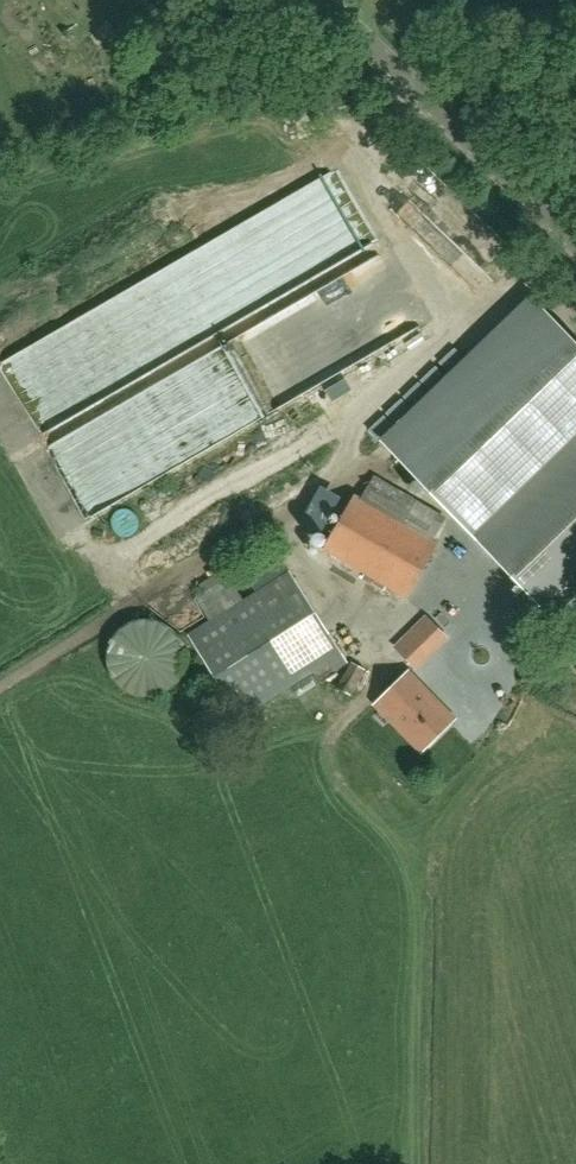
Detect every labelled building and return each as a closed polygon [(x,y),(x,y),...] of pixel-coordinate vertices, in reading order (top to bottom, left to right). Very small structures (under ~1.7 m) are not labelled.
[(301,285),(88,394),(99,416),(48,442),(65,475),(92,472),(56,490),(113,481),(100,488),(81,491),(82,496),(90,512),(141,487),(139,474),(152,468),(149,451),(217,417),(231,415),(228,410),(249,400),(253,407),(273,404),(291,395),(292,398),(328,379),(335,393),(352,385),(301,285)] [(381,433),(549,616),(575,591),(575,336),(535,291),(381,433)] [(355,496),(323,550),(405,598),(437,543),(432,540),(444,519),(374,479),(361,499),(355,496)] [(342,652),(289,571),(279,554),(244,576),(255,593),(244,600),(229,577),(204,593),(196,598),(210,622),(188,636),(241,717),(329,661),(337,672),(349,664),(342,652)] [(115,689),(169,687),(166,625),(112,628),(115,689)] [(415,668),(431,652),(409,630),(393,645),(415,668)] [(351,697),(366,670),(351,662),(337,689),(351,697)] [(450,723),(419,692),(423,689),(407,673),(376,704),(413,741),(422,751),(434,739),(450,723)]
